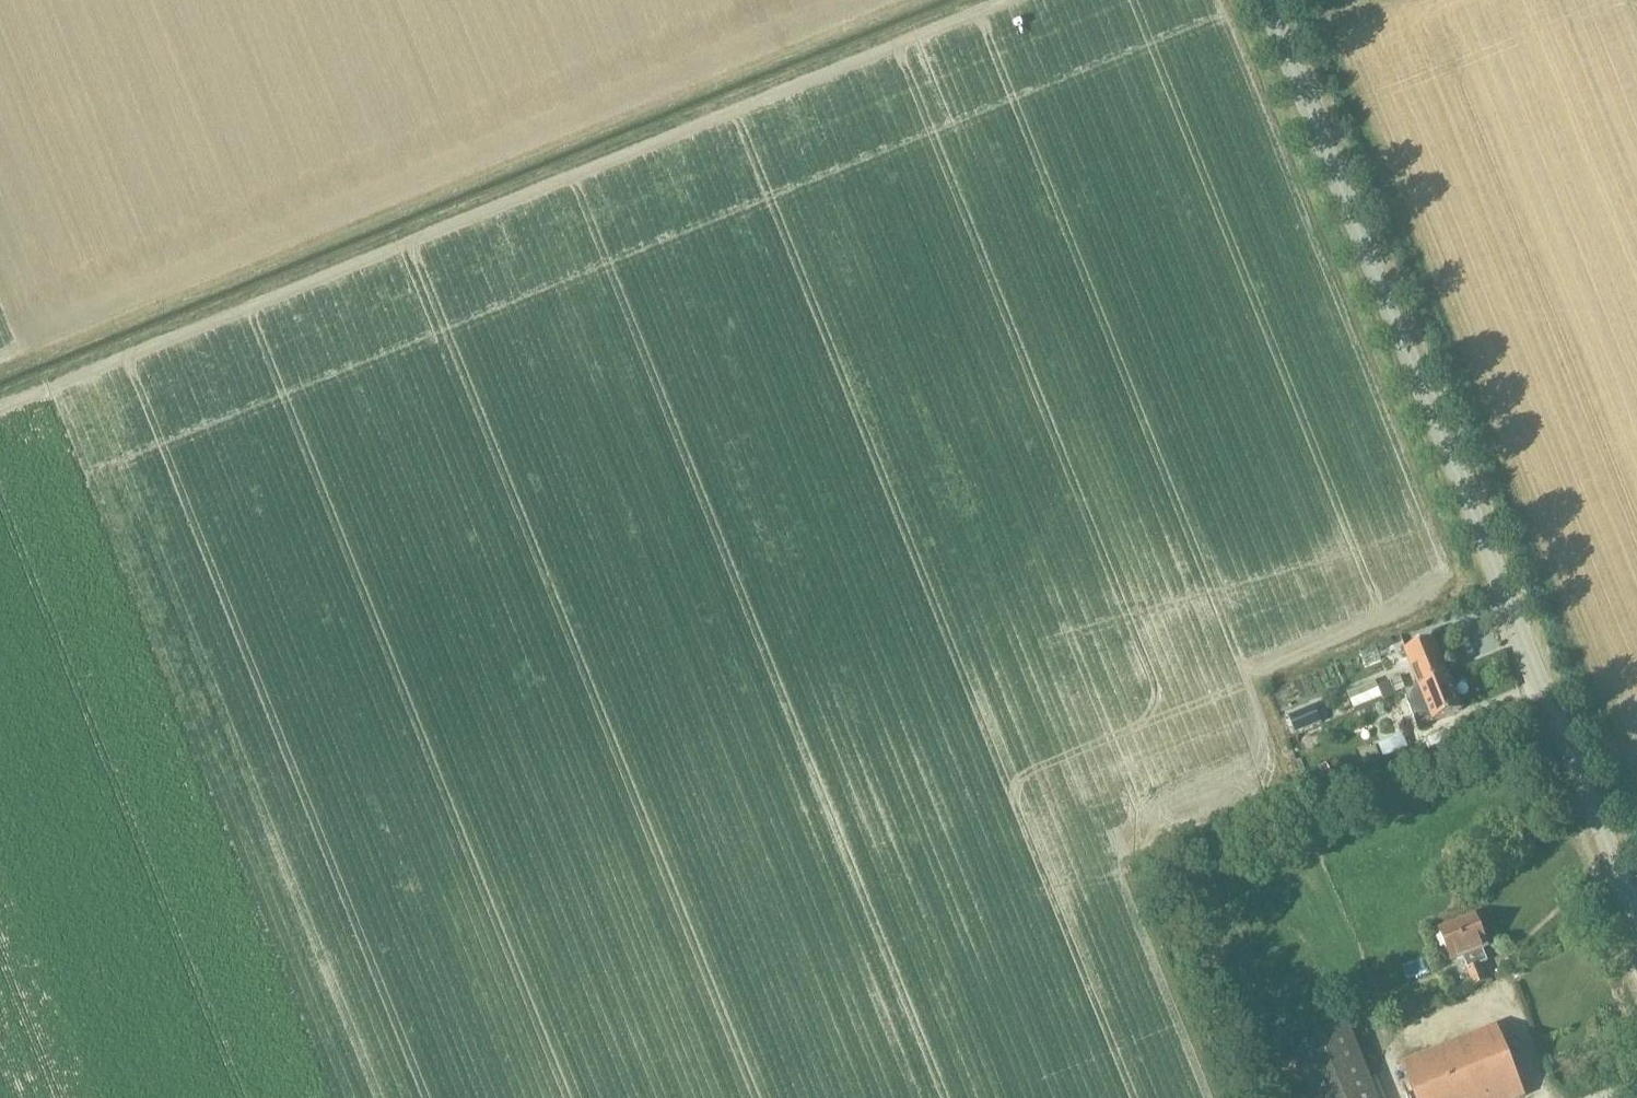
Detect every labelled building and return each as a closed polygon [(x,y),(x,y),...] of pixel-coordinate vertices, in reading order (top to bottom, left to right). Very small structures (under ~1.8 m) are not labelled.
[(1419,630),(1398,638),(1403,651),(1405,650),(1414,673),(1404,677),(1409,690),(1447,675),(1432,639),(1424,643),(1419,630)] [(1449,715),(1461,710),(1447,675),(1409,690),(1409,691),(1407,691),(1426,741),(1455,729),(1449,715)] [(1487,961),(1482,948),(1487,946),(1475,914),(1438,929),(1451,961),(1462,956),(1467,968),(1466,969),(1473,986),(1486,981),(1479,964),(1487,961)] [(1354,1037),(1347,1021),(1289,1044),(1310,1097),(1378,1097),(1354,1037)] [(1523,1095),(1495,1025),(1401,1062),(1416,1097),(1517,1097),(1523,1095)]
